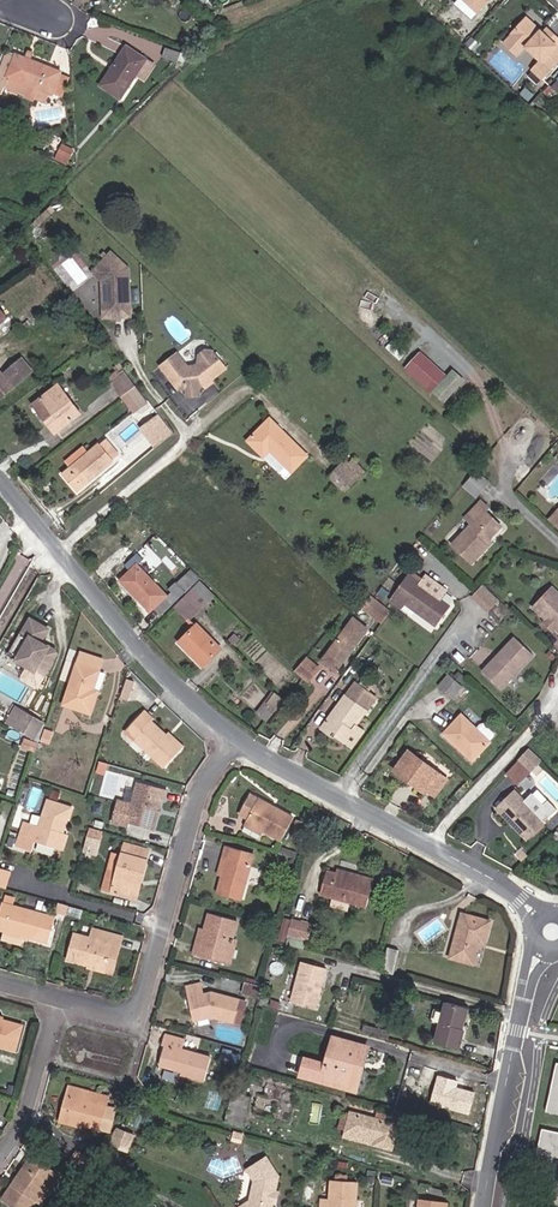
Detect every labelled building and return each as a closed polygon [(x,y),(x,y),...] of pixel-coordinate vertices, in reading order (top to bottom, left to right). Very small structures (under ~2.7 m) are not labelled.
[(452,2),(468,17),(484,0),(454,0),(452,2)] [(524,15),(501,41),(517,56),(526,46),(539,59),(531,67),(540,76),(557,57),(557,46),(554,43),(557,39),(557,38),(550,30),(546,35),(541,30),(524,15)] [(545,26),(541,30),(546,35),(550,30),(545,26)] [(120,97),(147,57),(126,44),(99,84),(120,97)] [(178,63),(183,52),(167,45),(162,56),(178,63)] [(0,70),(0,97),(1,98),(4,89),(10,91),(10,94),(16,96),(19,94),(35,100),(39,89),(48,92),(50,93),(59,70),(29,59),(15,53),(14,56),(7,72),(0,69),(0,70)] [(7,53),(0,69),(7,72),(14,56),(7,53)] [(68,74),(59,70),(50,93),(60,97),(68,74)] [(546,94),(552,88),(546,83),(540,89),(546,94)] [(39,89),(35,100),(44,104),(48,92),(39,89)] [(57,149),(64,131),(54,126),(46,144),(57,149)] [(72,159),(76,151),(64,145),(61,154),(72,159)] [(70,164),(72,159),(61,154),(58,159),(70,164)] [(127,267),(109,251),(89,271),(107,287),(107,298),(101,303),(103,318),(120,317),(121,316),(131,316),(127,267)] [(210,355),(201,355),(196,360),(196,368),(192,370),(184,368),(173,354),(155,368),(173,391),(184,390),(184,398),(196,397),(197,390),(202,390),(202,383),(210,384),(224,372),(210,355)] [(32,371),(21,357),(0,373),(0,396),(32,371)] [(410,373),(422,384),(426,379),(435,387),(441,379),(421,360),(410,373)] [(108,383),(119,396),(135,384),(125,371),(108,383)] [(426,379),(422,384),(431,392),(435,387),(426,379)] [(202,383),(202,390),(204,394),(212,388),(210,384),(202,383)] [(135,384),(119,396),(131,411),(146,399),(135,384)] [(78,413),(57,385),(32,404),(53,432),(78,413)] [(138,427),(154,447),(173,432),(157,412),(138,427)] [(305,455),(268,419),(247,440),(285,476),(290,471),(305,455)] [(97,442),(87,450),(67,467),(60,473),(75,492),(112,462),(97,442)] [(67,467),(87,450),(82,445),(62,461),(67,467)] [(344,458),(340,461),(358,479),(365,472),(351,458),(347,461),(344,458)] [(358,479),(340,461),(326,475),(344,493),(358,479)] [(488,482),(475,471),(465,483),(477,494),(488,482)] [(474,498),(477,494),(465,483),(462,487),(474,498)] [(479,500),(474,505),(497,527),(499,524),(484,510),(487,508),(479,500)] [(497,527),(474,505),(464,516),(470,522),(451,543),(470,561),(487,543),(484,541),(487,537),(497,527)] [(123,565),(128,570),(136,563),(130,558),(123,565)] [(148,614),(153,609),(168,595),(136,563),(128,570),(116,581),(148,614)] [(172,583),(181,593),(196,579),(187,569),(172,583)] [(389,597),(396,603),(400,606),(402,602),(434,624),(448,606),(440,600),(445,592),(423,575),(420,578),(409,571),(389,597)] [(185,596),(198,610),(213,595),(200,582),(185,596)] [(159,615),(181,593),(172,583),(167,588),(171,592),(168,595),(153,609),(159,615)] [(481,586),(470,599),(486,613),(497,601),(481,586)] [(529,606),(541,616),(548,622),(553,627),(557,631),(557,595),(547,586),(529,606)] [(187,621),(198,610),(185,596),(173,607),(187,621)] [(381,623),(388,613),(380,607),(373,617),(381,623)] [(541,616),(539,619),(551,629),(553,627),(548,622),(541,616)] [(58,653),(43,644),(50,631),(32,620),(11,658),(44,677),(58,653)] [(184,632),(211,659),(222,648),(196,621),(184,632)] [(350,622),(328,651),(342,661),(363,632),(350,622)] [(202,667),(211,659),(184,632),(175,641),(202,667)] [(512,636),(481,671),(500,688),(531,653),(512,636)] [(342,661),(328,651),(323,658),(337,668),(342,661)] [(100,673),(103,662),(81,655),(77,666),(100,673)] [(307,679),(317,666),(305,656),(295,669),(307,679)] [(99,698),(106,675),(100,673),(77,666),(64,707),(91,715),(97,697),(99,698)] [(460,686),(446,674),(437,685),(451,697),(460,686)] [(363,677),(358,684),(367,691),(372,684),(363,677)] [(367,691),(358,684),(354,681),(321,725),(341,741),(367,707),(365,705),(372,694),(367,691)] [(259,705),(268,715),(279,700),(270,693),(259,705)] [(365,705),(367,707),(375,697),(372,694),(365,705)] [(264,719),(268,715),(259,705),(253,712),(264,719)] [(136,736),(134,739),(164,767),(180,750),(166,736),(151,722),(153,720),(145,712),(129,729),(136,736)] [(24,713),(15,729),(40,744),(41,740),(44,730),(46,726),(24,713)] [(460,714),(444,734),(460,747),(462,745),(475,757),(489,741),(487,740),(491,735),(491,731),(481,721),(477,722),(473,727),(460,714)] [(126,732),(134,739),(136,736),(129,729),(126,732)] [(53,732),(44,730),(41,740),(50,743),(53,732)] [(166,736),(180,750),(183,747),(169,733),(166,736)] [(35,744),(24,741),(22,749),(33,752),(35,744)] [(462,745),(460,747),(473,759),(475,757),(462,745)] [(419,783),(429,790),(435,794),(446,777),(408,752),(395,770),(417,786),(419,783)] [(540,763),(532,755),(524,762),(533,771),(540,763)] [(427,793),(429,790),(419,783),(417,786),(427,793)] [(126,827),(127,824),(153,831),(161,801),(164,801),(166,791),(137,784),(131,805),(118,802),(112,823),(126,827)] [(523,837),(553,806),(545,798),(540,803),(529,792),(520,800),(511,790),(494,808),(507,821),(509,820),(513,824),(511,825),(523,837)] [(247,821),(263,829),(281,840),(294,817),(251,795),(240,814),(248,819),(247,821)] [(61,851),(65,835),(59,833),(64,819),(66,820),(70,809),(48,802),(40,828),(25,823),(18,847),(32,851),(35,843),(61,851)] [(260,834),(263,829),(247,821),(244,825),(260,834)] [(303,844),(308,825),(297,822),(292,841),(303,844)] [(554,829),(548,834),(554,841),(557,838),(557,834),(554,829)] [(101,837),(90,834),(87,843),(98,846),(101,837)] [(117,875),(112,894),(136,900),(147,861),(145,861),(148,850),(125,843),(117,875)] [(226,860),(221,876),(217,894),(242,900),(252,864),(246,863),(249,853),(226,847),(222,860),(226,860)] [(246,863),(252,864),(255,854),(249,853),(246,863)] [(10,875),(0,872),(0,890),(6,892),(10,875)] [(367,908),(373,884),(338,875),(327,872),(321,896),(367,908)] [(338,875),(373,884),(374,881),(339,872),(338,875)] [(101,891),(112,894),(117,875),(107,873),(101,891)] [(3,932),(3,934),(28,941),(29,938),(49,944),(55,919),(3,906),(0,917),(0,928),(4,929),(3,932)] [(68,909),(60,906),(59,913),(67,915),(68,909)] [(68,909),(67,915),(65,919),(76,922),(79,911),(68,909)] [(226,964),(233,939),(238,921),(217,916),(210,914),(205,930),(202,942),(198,941),(194,955),(226,964)] [(462,914),(451,958),(474,964),(479,943),(485,944),(491,921),(462,914)] [(292,921),(288,935),(302,939),(306,923),(292,919),(292,921)] [(285,943),(288,935),(292,921),(285,920),(279,941),(285,943)] [(67,960),(87,966),(104,970),(110,947),(114,948),(116,937),(92,930),(90,939),(74,935),(67,960)] [(104,970),(103,974),(111,976),(120,939),(116,937),(114,948),(110,947),(104,970)] [(237,940),(233,939),(226,964),(231,965),(237,940)] [(404,954),(390,950),(383,973),(397,977),(404,954)] [(328,970),(303,963),(292,1003),(317,1009),(328,970)] [(104,970),(87,966),(86,970),(103,974),(104,970)] [(211,1013),(210,1017),(234,1023),(236,1015),(242,1016),(246,1001),(212,992),(203,995),(200,982),(187,986),(195,1016),(208,1012),(211,1013)] [(243,993),(261,998),(264,987),(246,982),(243,993)] [(458,1049),(463,1031),(468,1009),(446,1004),(443,1013),(442,1020),(440,1026),(436,1044),(458,1049)] [(443,1013),(433,1011),(430,1024),(440,1026),(442,1020),(443,1013)] [(196,1020),(210,1017),(211,1013),(208,1012),(195,1016),(196,1020)] [(15,1050),(21,1026),(0,1020),(0,1047),(15,1050)] [(387,1040),(389,1032),(357,1024),(355,1032),(387,1040)] [(164,1047),(160,1065),(181,1071),(180,1074),(205,1080),(211,1058),(183,1050),(186,1040),(167,1036),(164,1047)] [(358,1058),(361,1046),(335,1039),(327,1065),(304,1059),(300,1076),(349,1089),(355,1069),(350,1067),(353,1056),(358,1058)] [(369,1048),(361,1046),(358,1058),(353,1056),(350,1067),(355,1069),(349,1089),(358,1091),(369,1048)] [(556,1064),(545,1111),(557,1114),(557,1064),(556,1064)] [(101,1131),(107,1108),(86,1102),(88,1093),(68,1088),(65,1100),(70,1102),(65,1121),(80,1125),(101,1131)] [(228,1123),(243,1127),(251,1099),(245,1097),(247,1091),(237,1088),(228,1123)] [(107,1108),(110,1099),(88,1093),(86,1102),(107,1108)] [(59,1123),(64,1125),(65,1121),(70,1102),(65,1100),(59,1123)] [(111,1134),(117,1110),(107,1108),(101,1131),(111,1134)] [(392,1150),(399,1126),(352,1114),(347,1133),(378,1141),(376,1146),(392,1150)] [(129,1150),(136,1134),(119,1128),(113,1144),(129,1150)] [(542,1129),(537,1153),(557,1157),(557,1133),(542,1129)] [(129,1150),(113,1144),(112,1146),(129,1152),(129,1150)] [(77,1165),(82,1156),(76,1152),(70,1160),(77,1165)] [(77,1165),(86,1171),(92,1162),(82,1156),(77,1165)] [(248,1170),(254,1181),(250,1200),(255,1206),(254,1206),(273,1206),(271,1204),(273,1197),(276,1196),(279,1176),(267,1157),(248,1170)] [(52,1188),(59,1177),(33,1158),(14,1187),(12,1186),(2,1200),(12,1206),(34,1206),(36,1204),(35,1203),(47,1185),(52,1188)] [(84,1173),(75,1167),(70,1175),(78,1181),(84,1173)] [(321,1206),(355,1206),(357,1184),(331,1182),(329,1200),(321,1200),(321,1206)] [(39,1206),(52,1188),(47,1185),(35,1203),(36,1204),(39,1206)]
